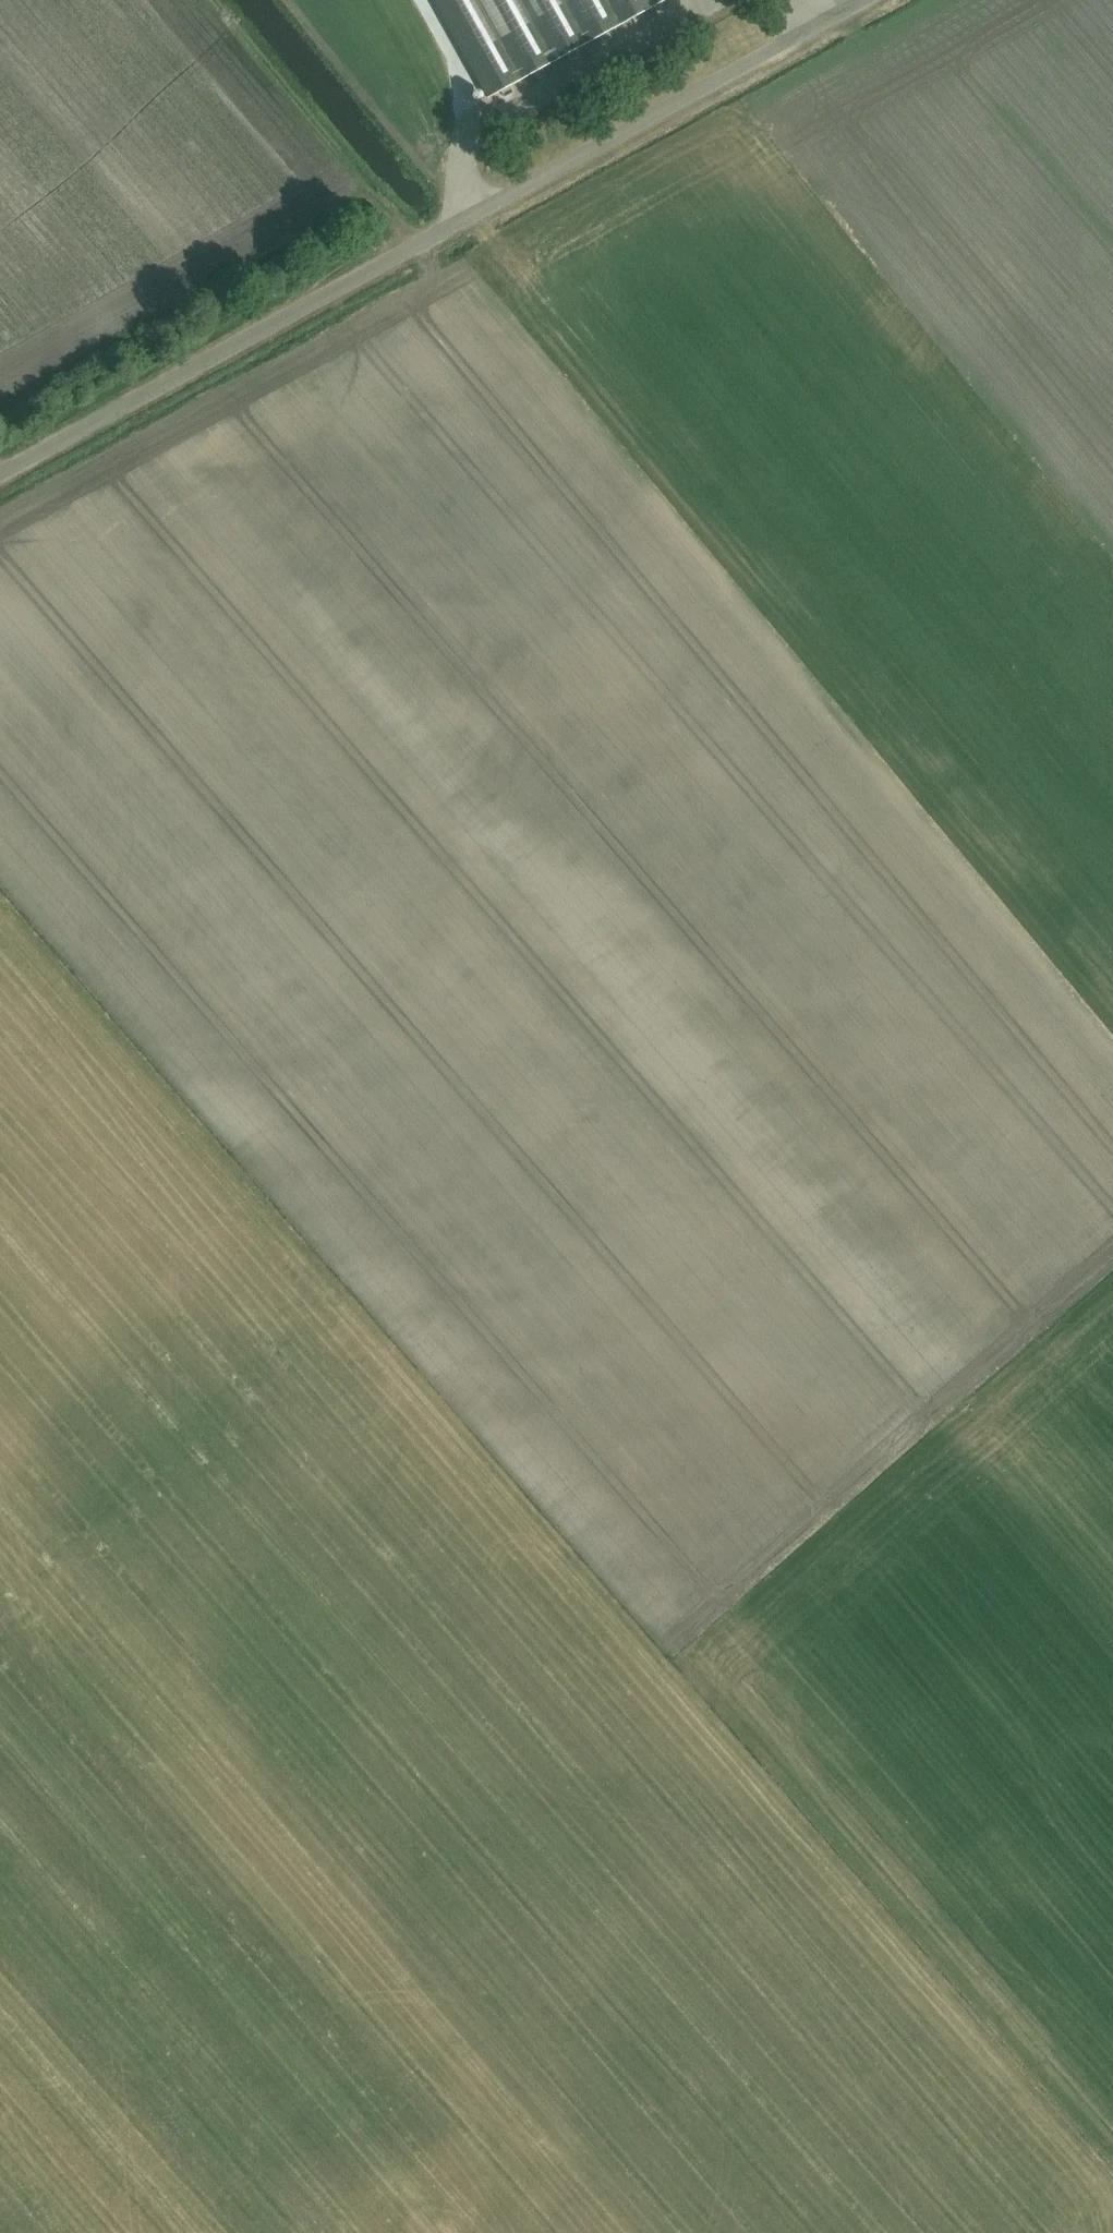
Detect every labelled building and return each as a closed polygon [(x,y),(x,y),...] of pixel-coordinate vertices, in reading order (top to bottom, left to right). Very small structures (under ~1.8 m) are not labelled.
[(488,98),(665,0),(434,0),(488,98)]
